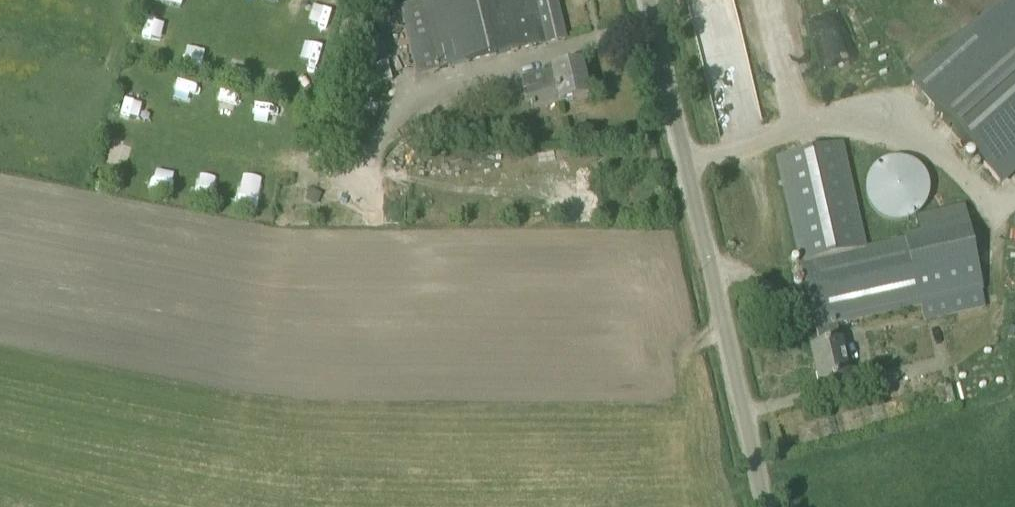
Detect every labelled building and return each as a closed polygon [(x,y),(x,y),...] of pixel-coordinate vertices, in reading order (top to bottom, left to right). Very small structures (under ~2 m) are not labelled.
[(415,74),(565,39),(556,0),(418,0),(398,5),(415,74)] [(1014,169),(1014,0),(1006,0),(911,84),(999,183),(1014,169)] [(163,45),(169,21),(147,16),(141,39),(163,45)] [(405,35),(393,38),(397,57),(409,54),(405,35)] [(580,64),(551,71),(555,85),(532,90),(536,109),(559,103),(559,104),(561,104),(566,126),(592,120),(586,98),(588,97),(584,78),(588,77),(585,63),(580,64)] [(116,120),(138,126),(144,103),(123,97),(116,120)] [(262,119),(276,120),(278,105),(263,104),(262,119)] [(403,132),(385,159),(401,169),(418,142),(403,132)] [(130,161),(131,143),(112,142),(111,160),(130,161)] [(799,263),(800,263),(800,260),(865,245),(842,144),(777,158),(799,263)] [(911,217),(913,215),(915,214),(917,212),(919,210),(921,208),(923,205),(924,203),(925,200),(926,198),(927,195),(927,192),(927,189),(927,186),(927,183),(926,181),(925,178),(924,175),(923,173),(921,170),(920,168),(918,166),(916,164),(913,162),(911,161),(908,160),(906,159),(903,158),(900,157),(898,157),(895,157),(892,157),(889,157),(886,158),(884,159),(881,160),(879,161),(876,163),(874,164),(872,166),(870,168),(868,170),(867,173),(865,175),(864,178),(864,181),(863,183),(863,186),(862,189),(863,192),(863,195),(864,197),(864,200),(866,203),(867,205),(868,207),(870,210),(872,212),(874,214),(876,215),(879,217),(881,218),(884,219),(886,220),(889,221),(892,221),(895,221),(898,221),(900,221),(903,220),(906,219),(908,218),(911,217)] [(168,191),(174,175),(156,169),(150,184),(168,191)] [(309,189),(305,198),(316,202),(320,194),(309,189)] [(800,260),(800,263),(814,329),(815,329),(819,346),(811,348),(819,385),(848,379),(836,324),(920,306),(923,320),(983,306),(962,203),(915,214),(913,215),(917,233),(865,245),(800,260)]
